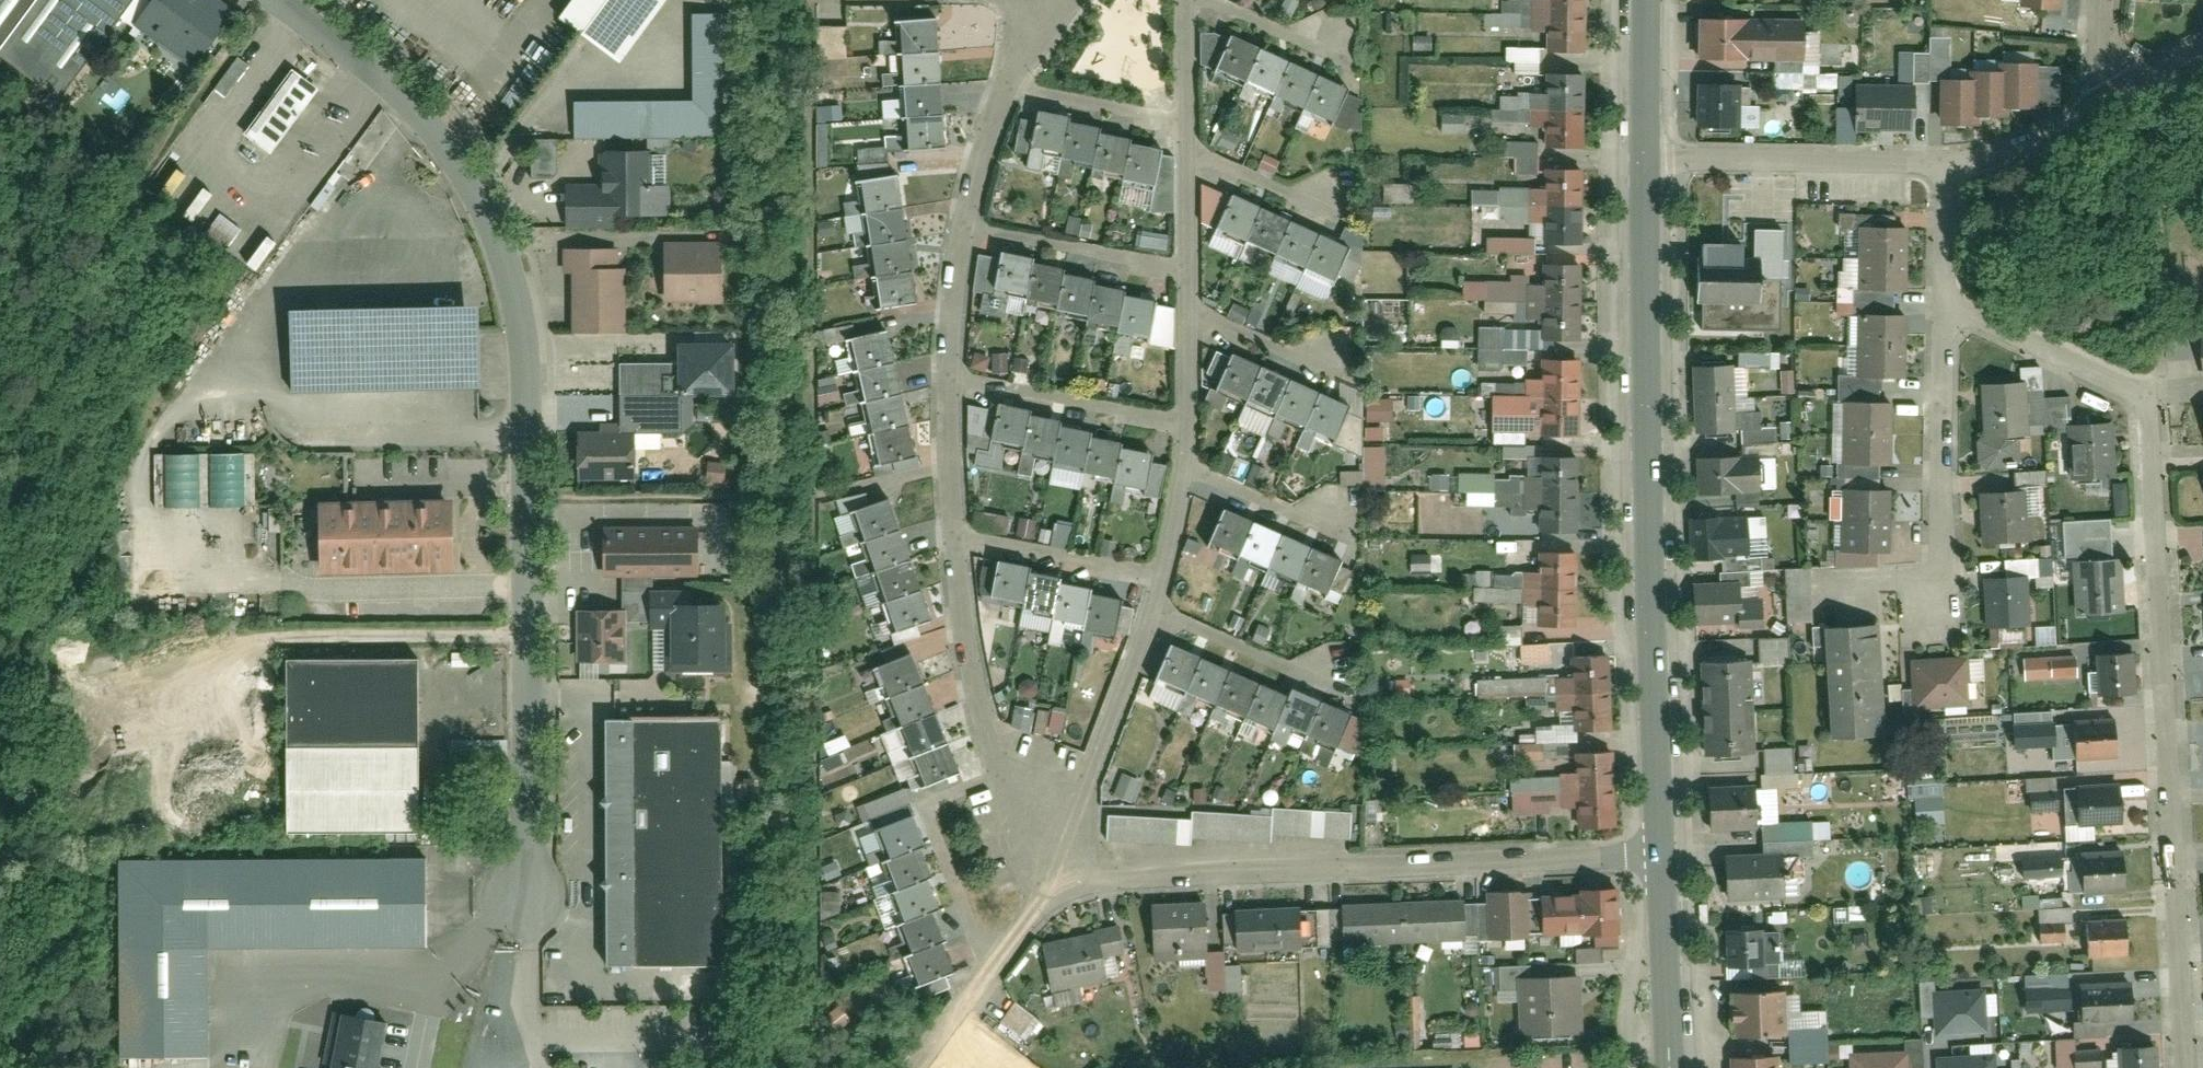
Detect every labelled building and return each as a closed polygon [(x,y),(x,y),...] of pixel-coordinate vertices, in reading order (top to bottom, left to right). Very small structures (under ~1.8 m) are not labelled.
[(9,68),(18,55),(68,93),(138,0),(0,0),(0,61),(9,68)] [(156,24),(206,60),(237,18),(213,0),(173,0),(156,24)] [(557,21),(618,65),(665,0),(572,0),(557,21)] [(1584,61),(1585,0),(1548,0),(1548,12),(1493,11),(1493,37),(1547,38),(1547,60),(1584,61)] [(2022,9),(2060,11),(2061,0),(2023,0),(2022,9)] [(731,134),(729,12),(688,13),(689,100),(571,102),(571,139),(615,139),(615,150),(670,150),(670,135),(731,134)] [(903,158),(942,157),(937,20),(897,22),(903,158)] [(1800,64),(1800,23),(1698,22),(1698,64),(1800,64)] [(844,25),(816,25),(816,60),(844,59),(844,25)] [(1334,129),(1350,93),(1232,41),(1216,77),(1334,129)] [(1508,47),(1508,72),(1538,73),(1538,47),(1508,47)] [(227,101),(251,68),(236,58),(213,91),(227,101)] [(1942,90),(1941,125),(1976,127),(1977,109),(2011,111),(2011,106),(2038,107),(2039,88),(2051,88),(2052,66),(2005,64),(2004,80),(1978,79),(1977,92),(1942,90)] [(318,92),(291,72),(242,138),(269,157),(318,92)] [(1583,155),(1583,77),(1547,77),(1546,154),(1583,155)] [(1913,118),(1913,85),(1849,85),(1849,118),(1913,118)] [(1696,142),(1738,142),(1738,92),(1696,92),(1696,142)] [(1120,178),(1153,184),(1159,150),(1128,145),(1130,138),(1097,133),(1098,128),(1064,123),(1065,115),(1038,110),(1031,149),(1060,154),(1059,159),(1090,164),(1089,169),(1121,174),(1120,178)] [(1440,132),(1463,133),(1464,113),(1441,113),(1440,132)] [(554,177),(554,139),(529,139),(530,177),(554,177)] [(1538,173),(1537,141),(1496,142),(1496,157),(1512,156),(1513,174),(1538,173)] [(856,148),(858,176),(887,174),(885,146),(856,148)] [(567,195),(567,236),(668,235),(667,163),(611,164),(611,195),(567,195)] [(897,176),(856,182),(876,318),(918,312),(897,176)] [(1545,249),(1583,249),(1584,180),(1546,180),(1545,201),(1499,200),(1499,228),(1546,229),(1545,249)] [(1352,252),(1230,196),(1214,232),(1336,287),(1352,252)] [(1905,233),(1860,233),(1860,389),(1845,389),(1845,553),(1887,553),(1887,490),(1877,490),(1877,468),(1886,468),(1886,411),(1873,411),(1873,389),(1901,389),(1901,331),(1890,331),(1890,301),(1905,301),(1905,233)] [(1484,252),(1533,253),(1533,237),(1484,237),(1484,252)] [(586,340),(630,340),(630,271),(619,271),(619,251),(577,251),(577,286),(587,286),(586,340)] [(1147,337),(1153,302),(1123,296),(1124,291),(1093,286),(1094,279),(1062,274),(1063,269),(1029,264),(1030,256),(1003,251),(996,290),(1024,295),(1024,300),(1054,305),(1054,310),(1086,315),(1085,319),(1118,325),(1117,332),(1147,337)] [(727,259),(672,260),(673,304),(728,302),(727,259)] [(1790,266),(1703,266),(1703,326),(1790,326),(1790,266)] [(1543,344),(1582,344),(1582,274),(1544,274),(1544,293),(1486,293),(1486,320),(1543,320),(1543,344)] [(479,393),(478,316),(288,320),(289,396),(479,393)] [(916,477),(889,341),(851,349),(878,485),(916,477)] [(1480,341),(1480,378),(1523,378),(1523,341),(1480,341)] [(686,387),(737,384),(735,342),(688,345),(690,367),(631,370),(635,436),(583,439),(585,486),(638,483),(636,448),(688,446),(686,387)] [(1737,352),(1737,366),(1777,366),(1777,353),(1737,352)] [(1354,411),(1237,358),(1220,395),(1337,448),(1354,411)] [(1734,370),(1700,372),(1703,435),(1736,434),(1734,370)] [(1536,443),(1575,443),(1575,373),(1537,373),(1537,393),(1480,393),(1480,419),(1536,419),(1536,443)] [(819,400),(829,400),(830,380),(820,380),(819,400)] [(2069,431),(2069,393),(1992,393),(1992,436),(1985,436),(1985,468),(2029,468),(2029,431),(2069,431)] [(1366,420),(1391,420),(1391,398),(1366,398),(1366,420)] [(1142,489),(1148,453),(1118,448),(1119,443),(1088,438),(1089,431),(1056,426),(1057,421),(1023,415),(1025,407),(997,403),(991,442),(1019,447),(1018,452),(1049,457),(1048,461),(1080,467),(1079,471),(1112,476),(1111,483),(1142,489)] [(2115,432),(2070,433),(2071,484),(2116,483),(2115,432)] [(1363,445),(1362,487),(1384,487),(1385,446),(1363,445)] [(243,451),(154,455),(156,507),(245,504),(243,451)] [(1752,463),(1705,463),(1705,494),(1752,494),(1752,463)] [(1581,466),(1544,466),(1543,537),(1580,537),(1581,466)] [(2041,533),(2040,480),(1991,481),(1992,533),(2041,533)] [(909,646),(944,631),(893,504),(858,518),(909,646)] [(445,505),(327,507),(328,577),(446,575),(445,505)] [(1319,597),(1337,556),(1225,509),(1207,551),(1319,597)] [(972,530),(1005,531),(1006,513),(972,512),(972,530)] [(1752,517),(1697,517),(1697,553),(1752,553),(1752,517)] [(2111,562),(2111,528),(2066,528),(2066,583),(2087,583),(2087,624),(2122,624),(2122,562),(2111,562)] [(696,530),(601,531),(602,584),(622,583),(623,613),(576,614),(578,668),(626,667),(625,631),(667,630),(668,676),(720,675),(719,609),(689,609),(689,593),(653,594),(653,582),(697,581),(696,530)] [(1582,634),(1580,559),(1541,560),(1541,574),(1520,575),(1521,619),(1543,618),(1544,635),(1582,634)] [(1079,628),(1112,634),(1117,600),(1087,595),(1088,588),(1055,583),(1056,578),(1022,572),(1024,564),(997,560),(990,599),(1018,604),(1017,609),(1048,614),(1047,618),(1079,624),(1079,628)] [(2047,560),(2007,560),(2007,626),(2047,626),(2047,560)] [(870,572),(854,577),(864,606),(880,601),(870,572)] [(1734,590),(1695,590),(1695,618),(1734,618),(1734,590)] [(1877,738),(1874,622),(1828,623),(1832,739),(1877,738)] [(1519,624),(1498,626),(1499,645),(1520,644),(1519,624)] [(1785,637),(1756,638),(1757,663),(1786,662),(1785,637)] [(1518,644),(1519,664),(1550,662),(1549,642),(1518,644)] [(1756,756),(1755,645),(1717,645),(1719,756),(1756,756)] [(1284,686),(1280,697),(1172,650),(1156,686),(1274,738),(1281,723),(1336,747),(1350,714),(1284,686)] [(2130,700),(2130,652),(2107,652),(2107,700),(2130,700)] [(878,668),(930,796),(959,782),(913,656),(878,668)] [(421,833),(421,661),(289,661),(289,833),(309,833),(421,833)] [(1614,738),(1610,661),(1568,663),(1569,682),(1552,683),(1554,716),(1569,716),(1570,740),(1614,738)] [(1970,664),(1920,665),(1921,712),(1971,711),(1970,664)] [(1013,705),(1012,727),(1031,728),(1032,706),(1013,705)] [(1035,732),(1062,732),(1063,709),(1035,709),(1035,732)] [(723,717),(606,719),(611,966),(728,963),(723,717)] [(1512,759),(1540,758),(1540,742),(1568,740),(1567,723),(1533,725),(1534,741),(1511,742),(1512,759)] [(2117,764),(2117,727),(2080,727),(2080,764),(2117,764)] [(507,763),(507,739),(451,739),(451,762),(507,763)] [(1565,756),(1564,742),(1541,743),(1542,757),(1565,756)] [(1797,794),(1796,754),(1760,755),(1760,795),(1797,794)] [(1618,840),(1615,756),(1575,758),(1576,785),(1511,788),(1513,823),(1578,819),(1579,842),(1618,840)] [(1120,772),(1113,796),(1133,802),(1140,778),(1120,772)] [(1911,822),(1942,823),(1942,784),(1911,783),(1911,822)] [(2122,792),(2055,793),(2056,830),(2122,830),(2122,792)] [(1764,838),(1763,798),(1715,798),(1716,839),(1764,838)] [(1348,843),(1350,813),(1270,808),(1270,818),(1193,813),(1192,821),(1103,815),(1101,843),(1191,849),(1191,843),(1268,848),(1269,838),(1348,843)] [(904,956),(922,999),(952,987),(947,975),(955,971),(942,941),(948,939),(936,910),(940,909),(928,879),(932,877),(920,848),(926,846),(914,815),(876,830),(889,861),(885,863),(896,891),(889,894),(901,923),(896,925),(909,954),(904,956)] [(2058,877),(2057,856),(2043,857),(2043,849),(2019,851),(2021,879),(2058,877)] [(1795,852),(1732,852),(1733,891),(1795,890),(1795,852)] [(427,858),(120,859),(121,1057),(209,1057),(209,947),(427,946),(427,858)] [(2127,897),(2127,858),(2089,858),(2089,897),(2127,897)] [(1520,942),(1517,893),(1486,895),(1490,944),(1520,942)] [(1217,945),(1214,897),(1144,901),(1147,949),(1217,945)] [(1611,941),(1610,897),(1542,897),(1542,941),(1611,941)] [(1471,946),(1469,905),(1225,912),(1226,954),(1471,946)] [(2036,909),(2038,943),(2079,941),(2078,907),(2036,909)] [(1766,963),(1766,924),(1729,924),(1729,964),(1766,963)] [(2130,962),(2130,926),(2093,927),(2093,963),(2130,962)] [(1131,956),(1126,930),(1047,945),(1055,990),(1114,980),(1111,960),(1131,956)] [(1574,948),(1575,961),(1599,960),(1599,947),(1574,948)] [(2068,1010),(2066,972),(2021,974),(2023,1012),(2068,1010)] [(1572,982),(1518,980),(1516,1024),(1570,1026),(1572,982)] [(1932,1035),(1985,1033),(1984,1014),(1995,1014),(1994,987),(1933,990),(1933,980),(1917,981),(1919,1017),(1931,1016),(1932,1035)] [(2133,1023),(2132,986),(2093,987),(2094,1024),(2133,1023)] [(1789,1023),(1789,997),(1740,997),(1740,1037),(1789,1037),(1789,1057),(1826,1057),(1826,1023),(1789,1023)] [(1014,1001),(999,1021),(1024,1040),(1039,1020),(1014,1001)] [(389,1025),(341,1017),(331,1067),(381,1067),(389,1025)] [(2055,1067),(2099,1067),(2099,1048),(2074,1049),(2073,1037),(2053,1038),(2055,1067)] [(2123,1041),(2123,1067),(2151,1067),(2151,1041),(2123,1041)] [(1992,1044),(1967,1045),(1967,1053),(1933,1055),(1933,1067),(1993,1067),(1992,1044)] [(2019,1057),(2009,1058),(2010,1067),(2019,1067),(2019,1057)]
